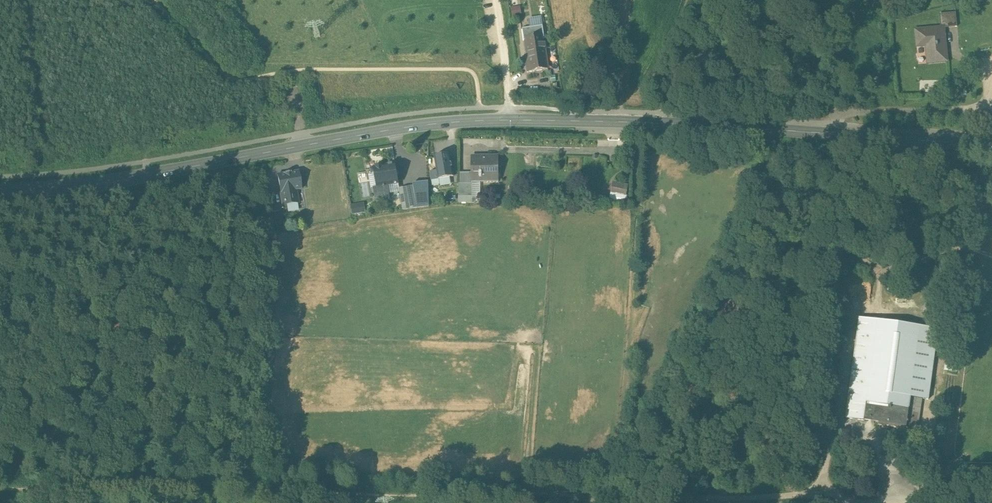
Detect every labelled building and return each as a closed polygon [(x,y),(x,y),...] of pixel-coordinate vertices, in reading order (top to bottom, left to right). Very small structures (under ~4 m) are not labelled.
[(519,7),(511,8),(513,16),(520,15),(519,7)] [(956,13),(939,15),(941,28),(944,28),(957,27),(956,13)] [(543,26),(523,28),(524,40),(526,40),(528,51),(527,51),(528,57),(526,57),(528,71),(548,68),(545,49),(546,49),(543,26)] [(941,28),(915,31),(917,48),(926,47),(928,64),(948,62),(944,28),(941,28)] [(450,154),(436,157),(438,170),(440,179),(454,176),(450,154)] [(499,180),(499,156),(472,157),(472,180),(499,180)] [(395,164),(375,167),(370,169),(371,175),(375,176),(377,187),(373,188),(376,200),(390,198),(388,186),(399,184),(395,164)] [(438,170),(431,171),(433,180),(440,179),(438,170)] [(299,172),(279,175),(282,192),(296,190),(301,189),(299,172)] [(615,179),(612,195),(627,198),(631,182),(615,179)] [(428,181),(413,183),(413,186),(416,199),(416,200),(417,208),(429,206),(428,181)] [(413,186),(400,189),(403,210),(417,208),(416,200),(416,199),(413,186)] [(296,190),(282,192),(285,211),(299,209),(296,190)] [(939,329),(861,318),(847,418),(925,429),(939,329)]
